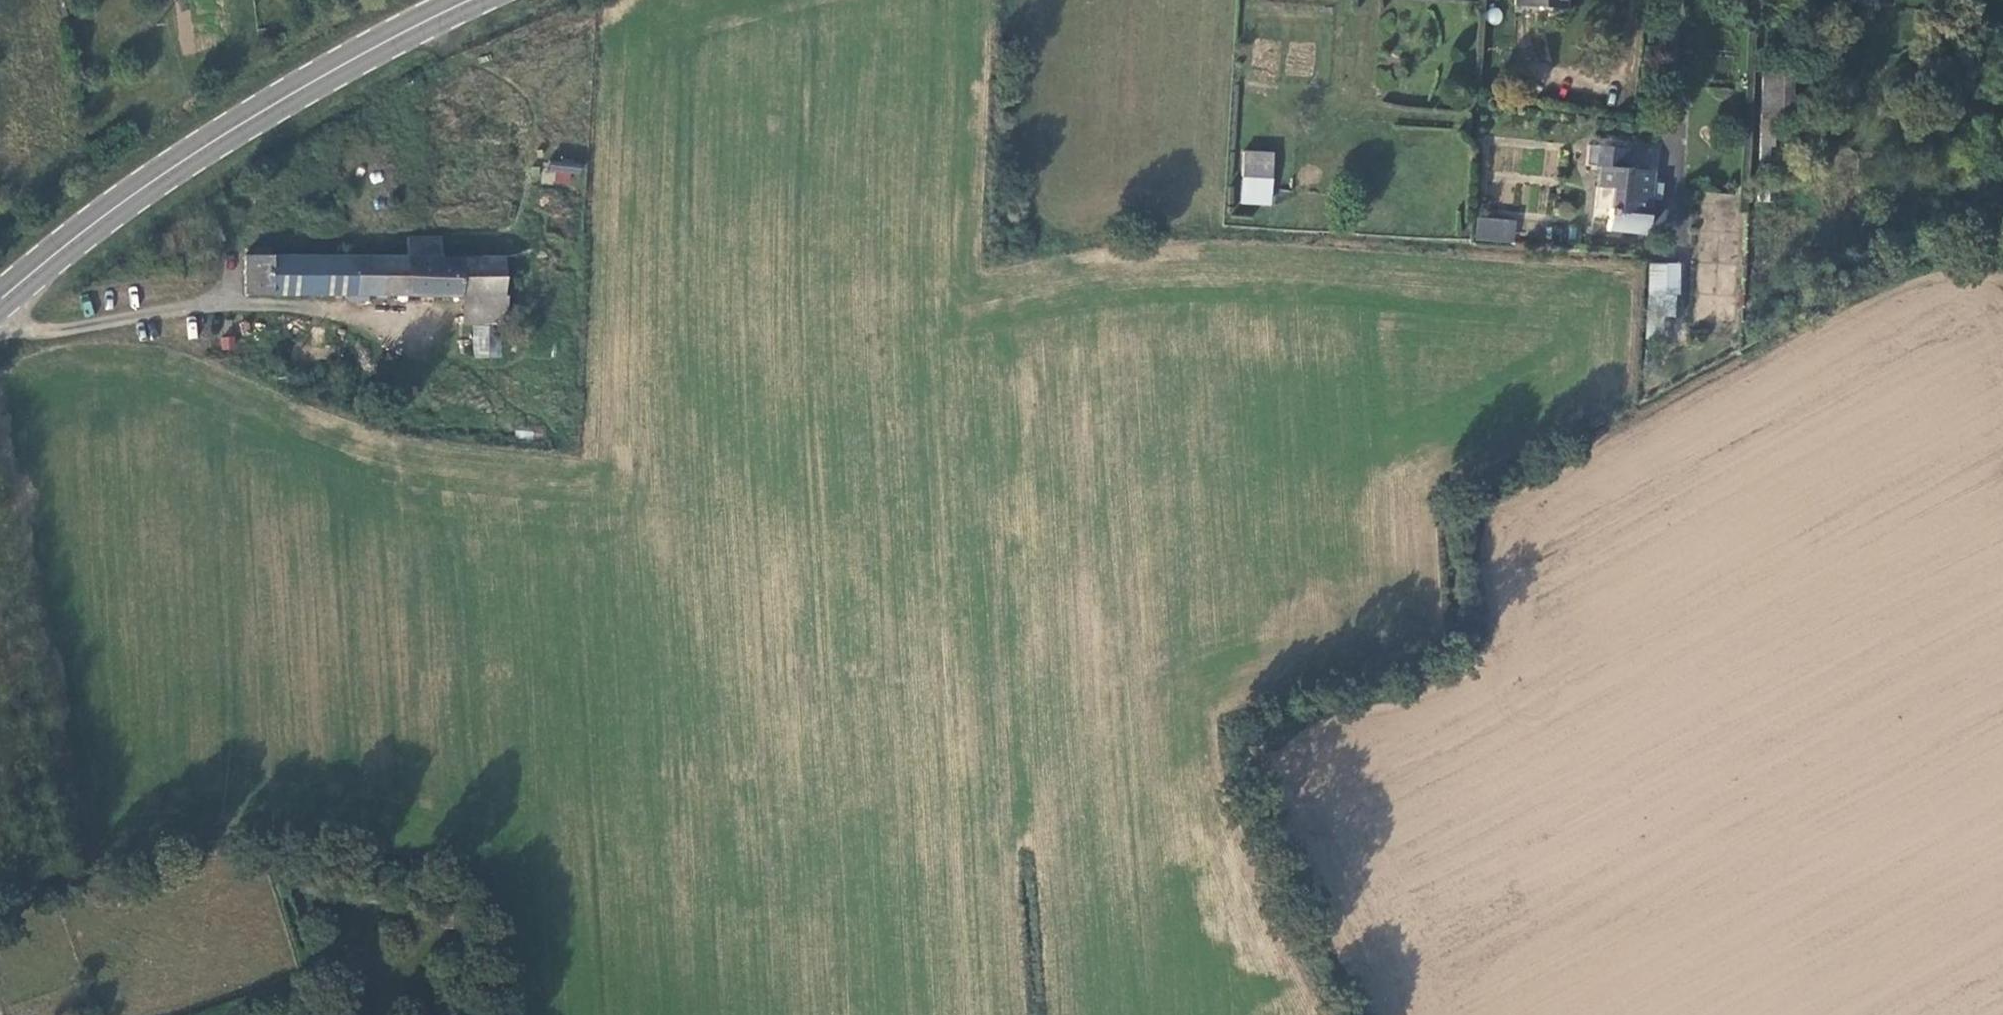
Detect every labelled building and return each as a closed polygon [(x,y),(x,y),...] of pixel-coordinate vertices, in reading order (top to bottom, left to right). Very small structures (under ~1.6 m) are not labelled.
[(1759,118),(1776,118),(1787,117),(1790,69),(1760,68),(1756,117),(1759,118)] [(1759,118),(1758,158),(1767,158),(1769,145),(1775,145),(1776,118),(1759,118)] [(1624,149),(1596,146),(1594,167),(1598,167),(1596,188),(1611,189),(1608,213),(1647,216),(1651,171),(1623,169),(1624,149)] [(1272,154),(1244,153),(1243,206),(1272,206),(1272,154)] [(577,186),(581,168),(550,161),(545,179),(577,186)] [(1508,238),(1507,220),(1477,218),(1477,236),(1508,238)] [(400,256),(245,254),(245,293),(462,296),(463,323),(478,322),(477,352),(499,353),(498,335),(506,335),(506,291),(501,292),(501,258),(433,260),(433,240),(401,239),(400,256)] [(1648,293),(1673,296),(1675,265),(1648,264),(1648,293)]
